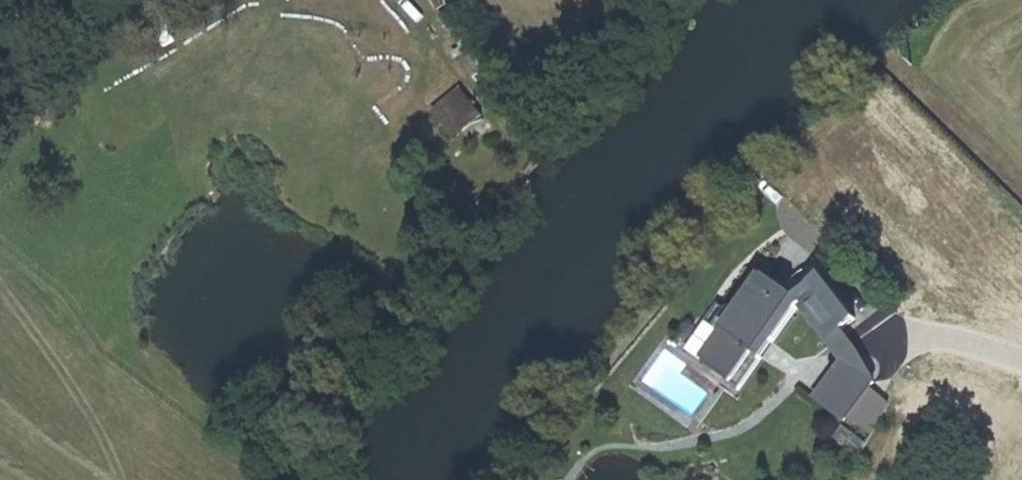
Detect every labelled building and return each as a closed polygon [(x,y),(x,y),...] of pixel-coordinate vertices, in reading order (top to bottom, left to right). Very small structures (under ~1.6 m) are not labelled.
[(453,30),(460,25),(450,10),(443,14),(453,30)] [(458,137),(486,114),(464,88),(437,111),(458,137)] [(830,341),(858,320),(824,276),(797,297),(768,276),(739,317),(722,304),(708,322),(725,335),(704,363),(741,390),(764,358),(756,352),(767,338),(774,344),(803,305),(830,341)] [(768,351),(774,344),(767,338),(756,352),(764,358),(768,351)] [(846,424),(876,384),(860,355),(848,363),(818,402),(846,424)]
